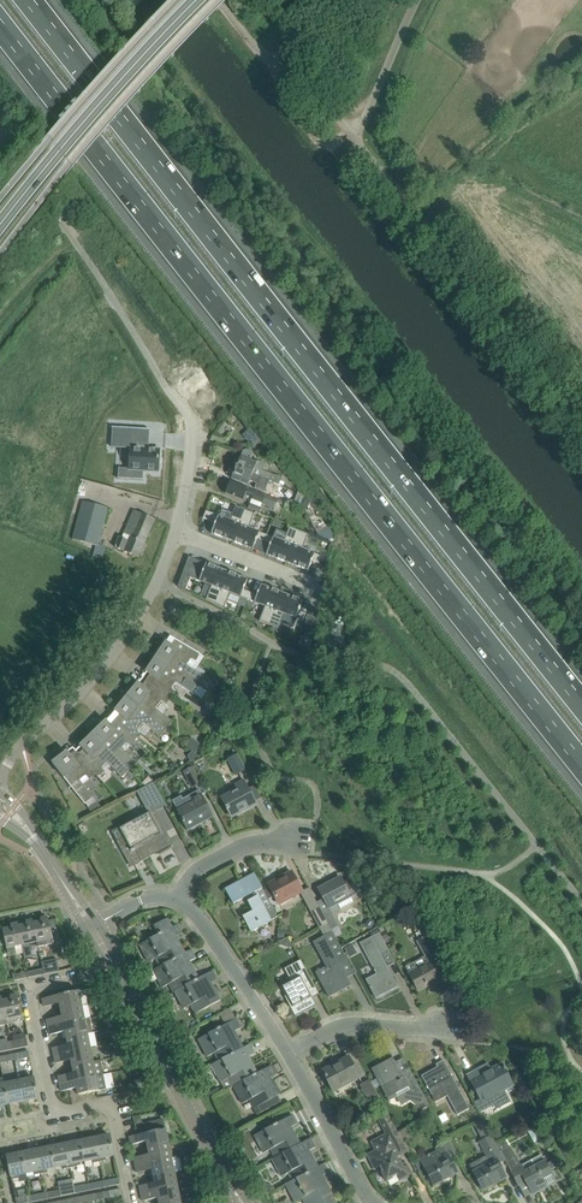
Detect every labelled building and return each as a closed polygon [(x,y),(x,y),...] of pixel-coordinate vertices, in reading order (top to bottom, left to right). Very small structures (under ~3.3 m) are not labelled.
[(113,429),(112,449),(130,450),(129,470),(119,470),(118,480),(141,482),(142,472),(157,473),(159,451),(134,449),(135,430),(113,429)] [(274,482),(282,485),(285,479),(276,475),(276,476),(262,470),(264,464),(257,461),(256,463),(249,461),(253,452),(247,449),(243,451),(240,457),(235,468),(269,481),(270,481),(270,479),(274,481),(274,482)] [(269,481),(235,468),(231,479),(248,485),(250,480),(256,483),(254,488),(265,492),(269,481)] [(230,481),(225,494),(236,498),(243,501),(246,495),(253,498),(252,499),(274,507),(277,500),(276,499),(269,496),(241,486),(230,481)] [(286,488),(283,495),(296,501),(300,495),(297,492),(286,488)] [(108,508),(96,505),(83,501),(72,539),(83,542),(81,553),(102,558),(105,547),(98,544),(108,508)] [(250,503),(248,509),(260,513),(262,508),(250,503)] [(208,519),(208,521),(215,524),(211,534),(212,534),(212,533),(233,541),(245,510),(236,506),(230,521),(219,516),(218,516),(211,513),(209,519),(208,519)] [(115,547),(139,558),(155,519),(134,510),(122,538),(119,536),(115,547)] [(245,510),(233,541),(252,549),(253,550),(257,540),(263,542),(266,535),(260,532),(259,532),(249,528),(255,513),(245,510)] [(320,521),(313,527),(319,537),(331,542),(334,538),(320,521)] [(266,535),(263,542),(270,545),(266,555),(267,555),(286,562),(299,530),(289,527),(284,542),(274,538),(274,537),(273,537),(266,535)] [(299,530),(286,562),(307,570),(307,571),(308,571),(312,561),(319,564),(320,562),(319,562),(321,556),(315,554),(315,553),(314,553),(303,549),(308,534),(299,530)] [(185,567),(182,574),(192,578),(199,581),(200,582),(200,581),(211,585),(206,599),(215,604),(227,572),(206,564),(207,564),(206,563),(202,573),(185,567)] [(227,572),(215,604),(224,609),(230,593),(240,597),(241,597),(248,600),(250,592),(244,590),(248,580),(247,579),(247,580),(227,572)] [(250,592),(248,600),(254,602),(254,603),(255,603),(255,602),(265,606),(259,621),(269,625),(281,593),(261,586),(262,585),(261,585),(257,595),(250,592)] [(281,593),(269,625),(278,629),(284,614),(295,618),(295,619),(296,619),(296,618),(303,621),(305,616),(306,614),(299,611),(303,601),(302,601),(281,593)] [(308,615),(305,622),(317,626),(319,619),(308,615)] [(164,645),(156,657),(199,686),(209,693),(210,692),(215,685),(204,678),(205,677),(195,671),(186,664),(190,659),(192,658),(195,660),(199,654),(200,653),(170,636),(164,645)] [(193,694),(199,686),(156,657),(142,678),(170,698),(174,692),(171,690),(171,687),(174,681),(193,694)] [(165,704),(170,698),(142,678),(126,697),(166,730),(173,722),(155,707),(159,702),(162,702),(165,704)] [(214,696),(210,701),(219,707),(223,701),(214,695),(214,696)] [(160,738),(166,730),(126,697),(110,716),(136,739),(141,734),(138,731),(138,728),(142,723),(160,738)] [(131,745),(136,739),(110,716),(93,734),(129,770),(136,763),(120,747),(125,742),(128,742),(131,745)] [(122,778),(129,770),(93,734),(76,750),(75,751),(78,754),(95,773),(94,774),(97,777),(103,772),(101,769),(101,766),(106,761),(122,778)] [(195,753),(201,745),(191,737),(185,745),(195,753)] [(75,751),(76,750),(73,747),(52,763),(85,804),(85,803),(93,797),(79,779),(84,775),(87,775),(89,778),(94,774),(95,773),(78,754),(75,751)] [(237,755),(227,760),(236,775),(245,770),(237,755)] [(164,762),(164,765),(166,767),(169,767),(172,764),(172,761),(169,759),(167,759),(164,762)] [(193,767),(184,772),(192,787),(201,782),(193,767)] [(238,789),(220,798),(227,810),(228,810),(231,817),(248,808),(247,806),(254,802),(255,802),(244,781),(236,785),(238,789)] [(168,839),(154,813),(166,806),(154,782),(135,792),(136,793),(138,792),(148,811),(135,818),(136,821),(119,830),(123,838),(118,841),(131,865),(149,855),(146,850),(152,847),(152,848),(168,839)] [(174,800),(174,803),(178,811),(177,811),(181,820),(183,823),(184,822),(187,829),(205,820),(203,818),(210,814),(211,814),(207,807),(200,793),(192,797),(191,794),(183,798),(181,797),(174,800)] [(102,808),(96,800),(87,807),(92,813),(102,808)] [(302,892),(297,882),(292,872),(284,876),(285,878),(270,886),(269,884),(268,884),(279,904),(302,892)] [(254,873),(225,889),(233,904),(245,897),(253,911),(243,916),(251,932),(262,926),(271,921),(277,917),(272,907),(262,888),(260,884),(254,873)] [(340,877),(318,889),(323,898),(324,899),(329,909),(338,904),(340,908),(353,901),(351,897),(361,891),(360,888),(357,883),(354,878),(344,883),(340,877)] [(318,908),(310,912),(318,928),(327,923),(322,915),(318,908)] [(329,911),(322,915),(327,923),(327,924),(331,930),(337,926),(329,911)] [(414,911),(409,914),(418,932),(415,934),(418,940),(416,941),(424,956),(428,954),(435,950),(414,911)] [(57,919),(48,921),(47,917),(41,918),(42,921),(33,923),(32,920),(37,942),(38,947),(53,944),(50,929),(59,927),(57,919)] [(184,953),(185,952),(178,940),(176,941),(174,938),(182,933),(177,924),(172,927),(167,918),(153,926),(158,934),(139,944),(148,962),(158,957),(160,962),(158,964),(159,966),(160,967),(184,953)] [(37,947),(38,947),(37,942),(32,920),(26,922),(27,924),(18,926),(17,923),(21,945),(22,950),(30,948),(29,944),(36,942),(37,947)] [(22,950),(21,945),(17,923),(11,925),(12,928),(2,929),(7,953),(15,951),(14,947),(21,945),(22,950)] [(350,985),(344,975),(333,953),(341,949),(332,932),(313,942),(330,973),(319,979),(329,997),(350,985)] [(397,987),(391,976),(381,955),(388,952),(378,934),(360,943),(377,974),(366,980),(376,998),(397,987)] [(291,946),(287,938),(279,942),(281,945),(291,946)] [(197,979),(198,978),(192,965),(189,966),(187,963),(196,959),(191,950),(185,953),(185,952),(184,953),(160,967),(159,966),(153,970),(162,988),(171,983),(174,988),(172,989),(173,992),(175,992),(174,991),(197,979)] [(44,974),(60,971),(57,959),(41,962),(44,974)] [(314,1005),(306,989),(314,985),(301,961),(286,969),(293,982),(283,987),(297,1014),(314,1005)] [(443,981),(432,961),(409,973),(418,991),(433,984),(434,986),(443,981)] [(28,978),(44,974),(41,962),(40,962),(42,969),(27,972),(28,978)] [(174,991),(175,992),(184,1009),(193,1004),(196,1009),(193,1010),(195,1014),(220,1000),(213,986),(211,988),(209,984),(217,980),(213,971),(198,978),(197,979),(174,991)] [(14,980),(28,978),(27,972),(12,975),(14,980)] [(61,1010),(82,1005),(79,991),(42,999),(44,1007),(60,1003),(61,1010)] [(8,1024),(10,1024),(22,1021),(17,995),(10,996),(11,999),(3,1001),(8,1024)] [(48,1027),(85,1019),(82,1005),(61,1010),(62,1016),(47,1020),(48,1027)] [(67,1038),(87,1033),(92,1033),(90,1019),(85,1020),(85,1019),(48,1027),(50,1035),(66,1032),(67,1038)] [(242,1048),(243,1048),(236,1035),(234,1036),(232,1032),(241,1028),(236,1019),(197,1039),(207,1057),(216,1052),(219,1057),(217,1059),(218,1061),(242,1049),(242,1048)] [(54,1055),(90,1048),(87,1033),(67,1038),(68,1045),(52,1048),(54,1055)] [(13,1049),(27,1046),(28,1046),(26,1038),(12,1041),(13,1049)] [(185,1040),(181,1043),(190,1060),(201,1054),(196,1046),(190,1049),(185,1040)] [(13,1049),(12,1041),(11,1042),(11,1044),(0,1046),(0,1052),(13,1049)] [(261,1072),(260,1071),(257,1073),(250,1060),(248,1061),(246,1058),(254,1054),(249,1044),(243,1048),(242,1048),(242,1049),(218,1061),(211,1065),(225,1091),(233,1086),(261,1072)] [(93,1062),(90,1048),(54,1055),(56,1063),(71,1060),(73,1067),(93,1062)] [(14,1060),(30,1057),(28,1051),(13,1054),(14,1060)] [(14,1060),(13,1054),(0,1057),(0,1063),(14,1060)] [(359,1077),(354,1067),(349,1057),(322,1071),(333,1091),(334,1091),(331,1086),(342,1081),(344,1085),(359,1077)] [(393,1057),(371,1069),(377,1079),(381,1086),(388,1099),(389,1101),(397,1097),(406,1092),(410,1101),(423,1109),(428,1106),(421,1092),(411,1073),(403,1077),(395,1062),(393,1057)] [(435,1069),(421,1076),(427,1086),(432,1095),(435,1102),(447,1096),(457,1115),(470,1109),(449,1071),(443,1060),(436,1065),(438,1069),(436,1070),(435,1069)] [(103,1075),(100,1061),(93,1062),(73,1067),(74,1073),(58,1076),(60,1084),(103,1075)] [(479,1069),(467,1075),(473,1086),(481,1100),(482,1102),(489,1098),(494,1106),(495,1110),(509,1102),(503,1090),(513,1085),(505,1071),(506,1070),(504,1067),(503,1068),(501,1064),(482,1074),(479,1069)] [(270,1108),(266,1102),(279,1095),(272,1081),(270,1082),(268,1079),(276,1075),(271,1066),(260,1071),(261,1072),(233,1086),(242,1104),(251,1099),(254,1104),(252,1105),(254,1108),(258,1106),(261,1113),(270,1108)] [(103,1075),(60,1084),(61,1091),(77,1088),(78,1095),(106,1089),(103,1075)] [(146,1085),(141,1075),(135,1079),(140,1088),(146,1085)] [(34,1078),(26,1080),(25,1076),(18,1078),(23,1101),(38,1098),(34,1078)] [(8,1104),(23,1101),(18,1078),(11,1079),(12,1082),(4,1084),(8,1104)] [(368,1101),(378,1096),(369,1080),(359,1085),(368,1101)] [(4,1084),(0,1085),(0,1106),(8,1104),(4,1084)] [(412,1175),(407,1165),(401,1155),(407,1151),(387,1113),(377,1118),(382,1128),(385,1126),(389,1133),(371,1142),(379,1156),(370,1161),(375,1169),(379,1167),(387,1181),(398,1175),(400,1181),(412,1175)] [(299,1144),(300,1144),(293,1131),(291,1132),(289,1129),(297,1124),(292,1115),(254,1136),(264,1153),(273,1148),(276,1153),(273,1155),(275,1157),(299,1144)] [(147,1141),(148,1148),(169,1144),(164,1120),(149,1123),(150,1126),(144,1127),(146,1133),(129,1137),(131,1145),(147,1141)] [(105,1157),(114,1156),(110,1135),(95,1138),(99,1162),(106,1161),(105,1157)] [(505,1160),(496,1144),(492,1135),(480,1141),(491,1163),(473,1172),(482,1189),(506,1177),(498,1163),(505,1160)] [(93,1163),(99,1162),(95,1138),(80,1141),(84,1162),(92,1160),(93,1163)] [(318,1168),(318,1167),(311,1154),(308,1155),(307,1152),(315,1147),(310,1138),(300,1144),(299,1144),(275,1157),(272,1159),(281,1176),(291,1171),(293,1177),(291,1178),(292,1181),(293,1181),(318,1168)] [(501,1142),(496,1144),(505,1160),(511,1171),(511,1172),(513,1175),(518,1185),(525,1182),(527,1185),(528,1184),(532,1191),(537,1188),(538,1190),(555,1181),(550,1171),(562,1164),(558,1158),(546,1165),(541,1155),(520,1166),(509,1146),(506,1139),(501,1142)] [(76,1163),(84,1162),(80,1141),(65,1144),(70,1168),(76,1166),(76,1163)] [(438,1150),(420,1160),(424,1168),(428,1174),(434,1185),(457,1172),(449,1159),(456,1155),(450,1144),(448,1141),(437,1148),(438,1150)] [(63,1169),(70,1168),(65,1144),(51,1147),(55,1168),(63,1166),(63,1169)] [(135,1165),(172,1158),(169,1144),(148,1148),(149,1154),(134,1158),(135,1165)] [(47,1169),(55,1168),(51,1147),(36,1150),(41,1174),(48,1172),(47,1169)] [(35,1175),(41,1174),(36,1150),(22,1153),(26,1173),(34,1172),(35,1175)] [(18,1175),(26,1173),(22,1153),(7,1156),(12,1180),(19,1179),(18,1175)] [(172,1158),(135,1165),(137,1173),(149,1170),(150,1177),(174,1172),(172,1158)] [(292,1181),(286,1184),(295,1202),(302,1198),(304,1202),(337,1202),(324,1179),(322,1181),(320,1177),(329,1173),(324,1164),(318,1167),(318,1168),(293,1181),(292,1181)] [(151,1183),(139,1186),(141,1193),(177,1186),(174,1172),(150,1177),(151,1183)] [(105,1187),(120,1184),(118,1178),(103,1181),(105,1187)] [(90,1190),(105,1187),(103,1181),(88,1184),(90,1190)] [(75,1193),(90,1190),(88,1184),(74,1187),(75,1193)] [(180,1200),(177,1186),(141,1193),(142,1201),(158,1198),(159,1202),(166,1202),(180,1200)] [(61,1196),(75,1193),(74,1187),(60,1190),(61,1196)] [(107,1198),(122,1195),(121,1189),(106,1192),(107,1198)] [(46,1199),(61,1196),(60,1190),(45,1193),(46,1199)] [(92,1201),(107,1198),(106,1192),(91,1195),(92,1201)] [(32,1202),(46,1199),(45,1193),(31,1196),(32,1202)] [(92,1201),(91,1195),(76,1198),(77,1202),(82,1202),(92,1201)]
